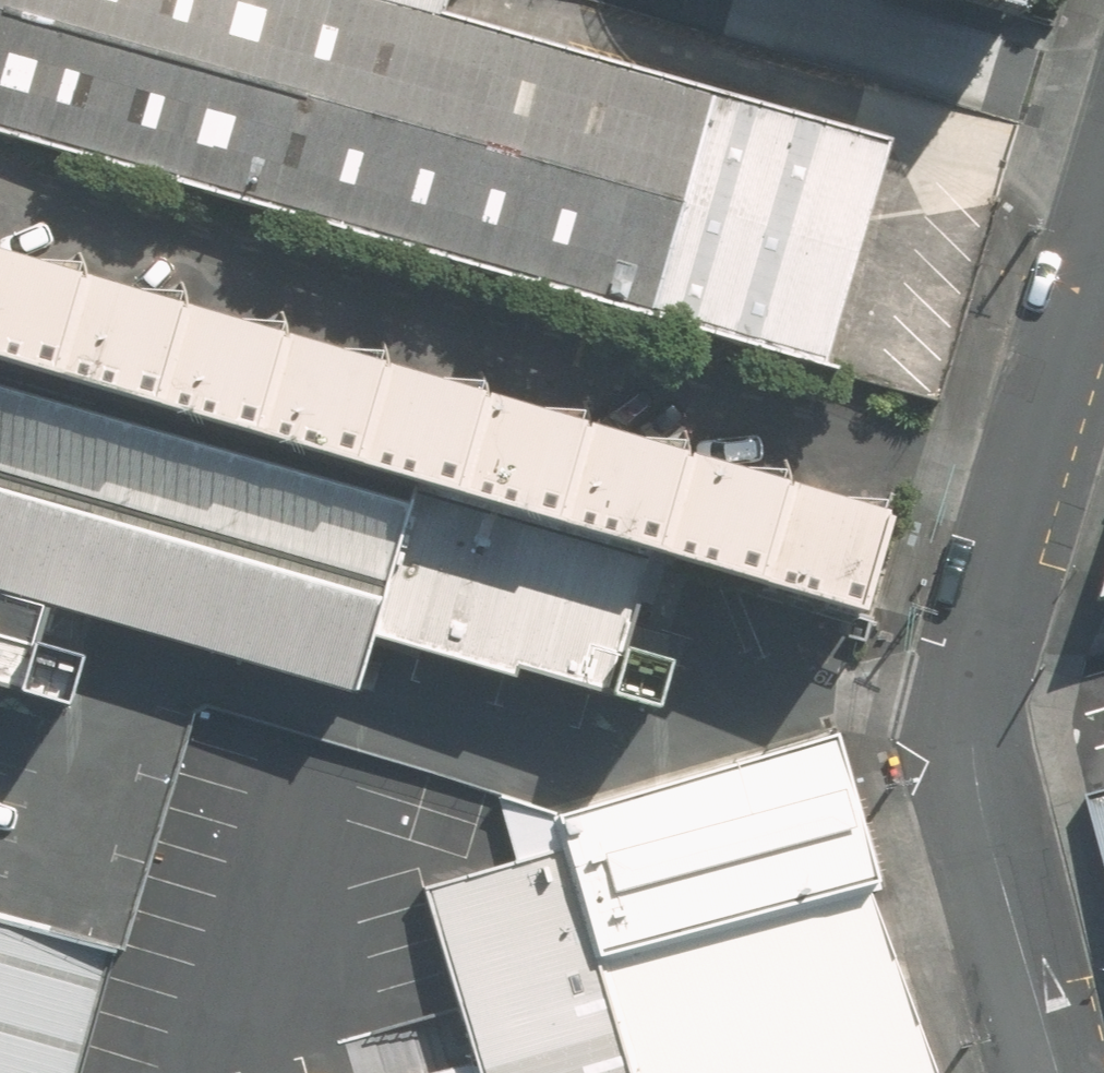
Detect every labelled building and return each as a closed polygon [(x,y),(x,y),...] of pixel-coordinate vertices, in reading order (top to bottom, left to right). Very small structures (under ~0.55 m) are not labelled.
[(713,95),(515,38),(443,18),(448,0),(0,0),(0,129),(646,313),(713,95)] [(1021,0),(956,0),(1016,18),(1021,0)] [(884,143),(713,95),(646,313),(821,363),(871,186),(884,143)] [(52,380),(82,279),(0,255),(0,365),(52,380)] [(82,279),(52,380),(152,409),(182,309),(82,279)] [(182,309),(152,409),(253,439),(283,338),(182,309)] [(283,338),(253,439),(353,468),(383,368),(283,338)] [(383,368),(353,468),(453,498),(483,397),(383,368)] [(356,697),(412,507),(0,387),(0,593),(356,697)] [(483,397),(453,498),(554,527),(583,427),(483,397)] [(583,427),(554,527),(654,557),(684,456),(583,427)] [(684,456),(654,557),(754,586),(784,486),(684,456)] [(784,486),(754,586),(855,616),(884,515),(784,486)] [(835,739),(551,819),(556,848),(629,1072),(918,1072),(835,739)] [(1089,799),(1103,854),(1103,795),(1089,799)] [(556,848),(420,887),(470,1061),(473,1072),(629,1072),(556,848)] [(103,946),(0,918),(0,1072),(70,1072),(103,946)] [(428,1072),(473,1072),(470,1061),(428,1072)]
